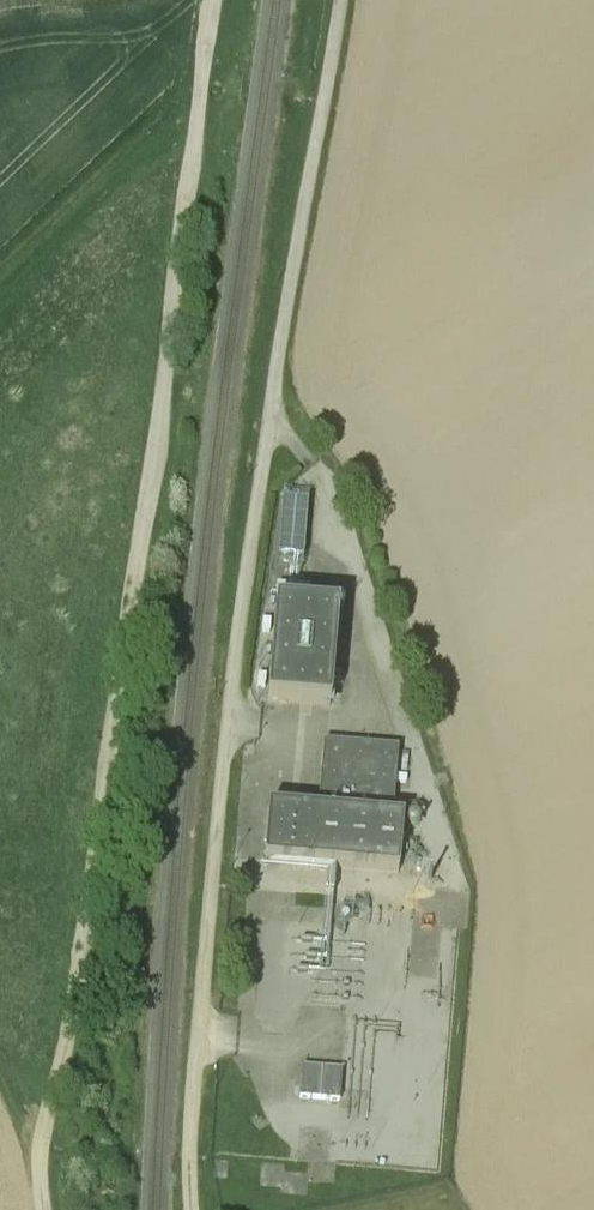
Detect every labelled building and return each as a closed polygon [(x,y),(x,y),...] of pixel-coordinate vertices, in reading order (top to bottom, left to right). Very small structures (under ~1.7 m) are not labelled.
[(317,505),(284,503),(278,554),(314,555),(317,505)] [(341,615),(276,612),(268,706),(332,710),(341,615)] [(400,747),(320,741),(318,778),(397,784),(400,747)] [(402,824),(266,813),(261,866),(399,876),(402,824)] [(341,1070),(301,1068),(299,1100),(341,1101),(341,1070)]
